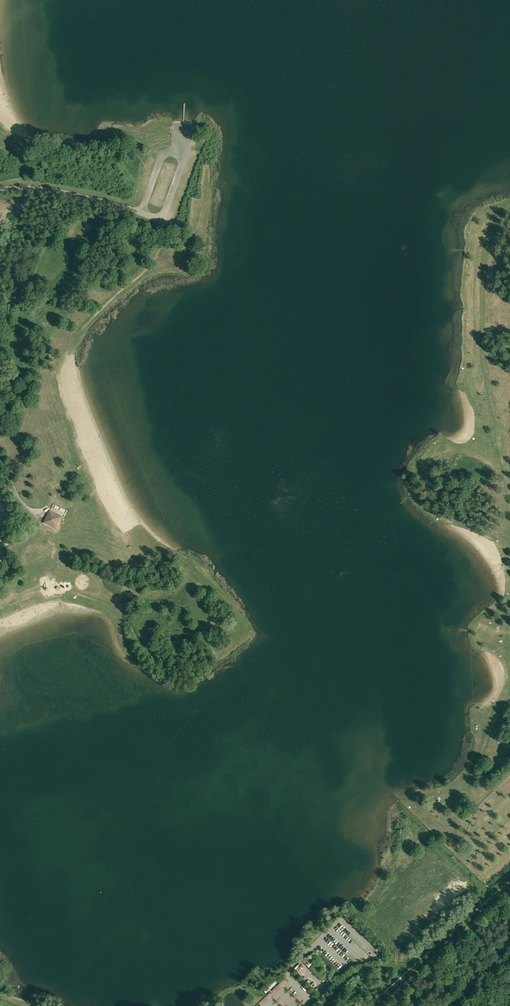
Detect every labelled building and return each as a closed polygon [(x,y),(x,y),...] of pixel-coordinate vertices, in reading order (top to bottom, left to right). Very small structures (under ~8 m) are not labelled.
[(43,523),(56,529),(62,516),(49,510),(43,523)] [(356,942),(354,941),(355,938),(352,937),(353,935),(352,935),(351,937),(348,935),(346,941),(355,945),(356,942)]
